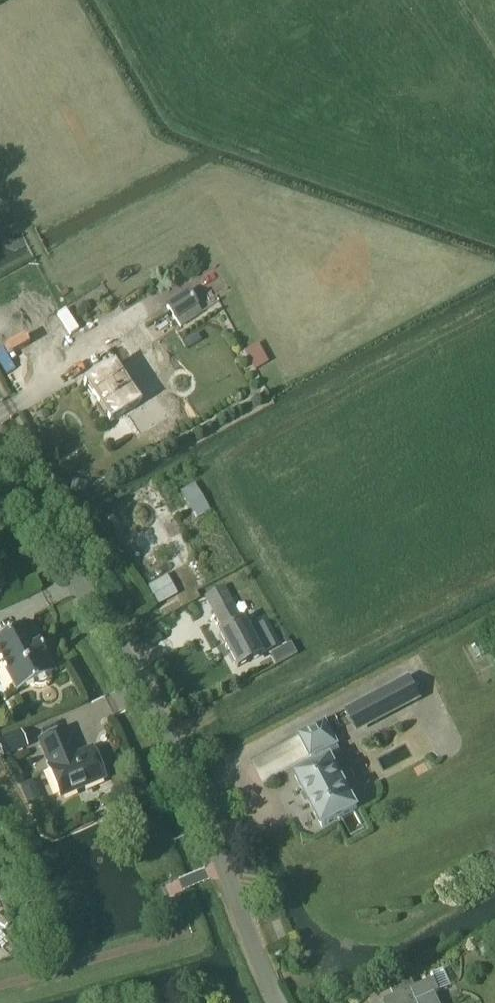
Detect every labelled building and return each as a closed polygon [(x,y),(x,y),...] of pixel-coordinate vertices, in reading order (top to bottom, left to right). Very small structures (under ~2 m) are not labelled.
[(187,289),(162,305),(172,320),(175,318),(181,327),(200,315),(194,305),(197,303),(187,289)] [(158,423),(157,418),(153,413),(158,410),(152,401),(146,404),(143,398),(136,403),(127,389),(139,381),(123,357),(118,361),(115,358),(133,346),(124,332),(99,348),(111,366),(81,385),(107,423),(121,414),(123,416),(132,419),(139,429),(143,433),(148,434),(152,433),(155,432),(158,427),(158,423)] [(245,352),(254,370),(267,364),(257,345),(245,352)] [(71,479),(69,491),(82,495),(86,483),(71,479)] [(208,512),(193,484),(179,491),(195,519),(208,512)] [(144,588),(159,615),(181,603),(165,576),(144,588)] [(247,637),(240,623),(238,624),(229,606),(210,616),(220,635),(217,636),(235,671),(258,658),(273,650),(261,630),(247,637)] [(27,624),(0,638),(0,664),(15,692),(30,684),(34,687),(39,687),(44,685),(47,680),(47,675),(52,672),(27,624)] [(273,667),(291,658),(286,648),(268,657),(273,667)] [(408,678),(345,712),(354,729),(418,695),(408,678)] [(316,764),(292,777),(321,830),(359,809),(350,793),(352,791),(354,788),(354,783),(353,778),(350,775),(346,773),(342,772),(339,773),(332,759),(341,754),(337,746),(339,745),(325,719),(295,735),(309,760),(313,758),(316,764)] [(103,778),(91,750),(74,757),(63,731),(39,741),(50,768),(47,769),(59,797),(103,778)] [(0,741),(0,756),(1,760),(26,749),(19,733),(0,741)] [(433,979),(414,987),(409,977),(387,986),(392,997),(382,1001),(383,1002),(438,1002),(434,993),(451,986),(443,970),(432,975),(433,979)]
